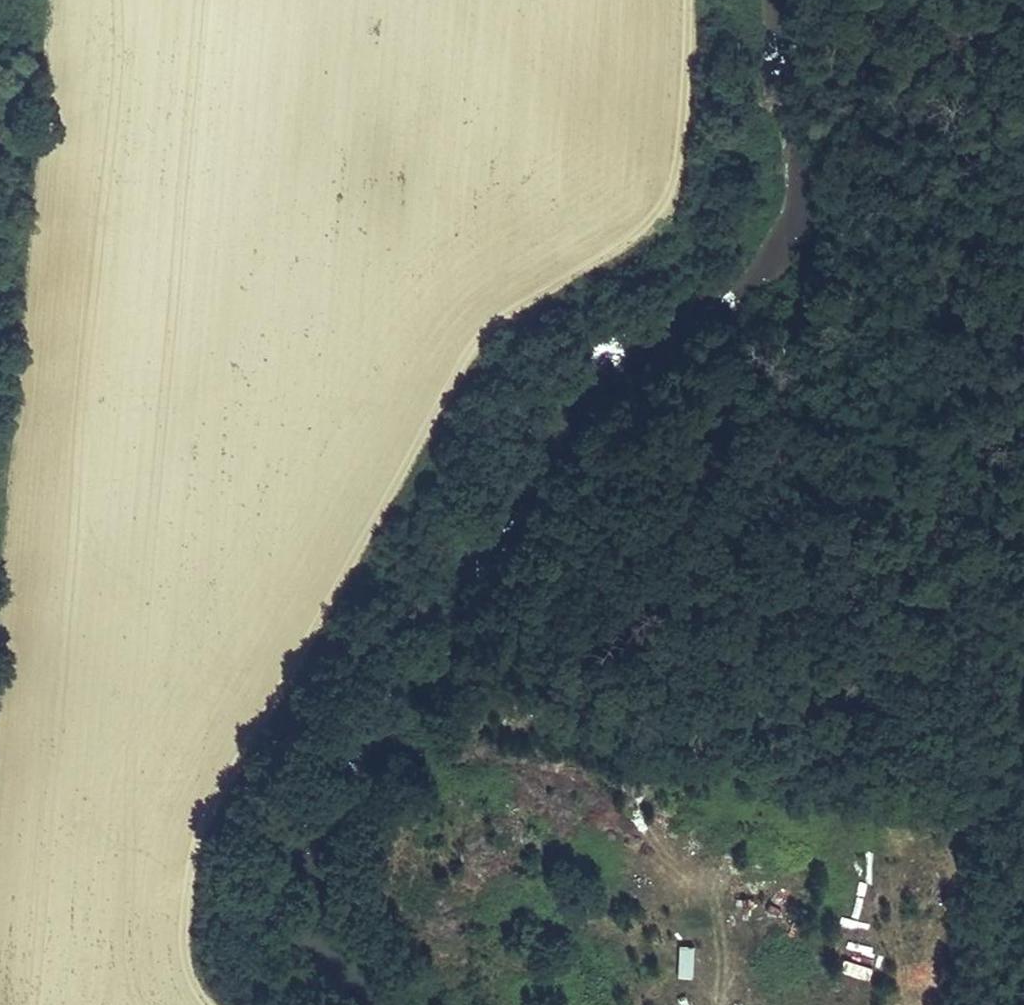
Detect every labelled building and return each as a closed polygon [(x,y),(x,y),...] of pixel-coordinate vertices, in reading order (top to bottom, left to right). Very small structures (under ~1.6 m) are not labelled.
[(868,976),(870,964),(840,958),(838,970),(868,976)] [(865,993),(867,977),(836,974),(834,989),(865,993)]
